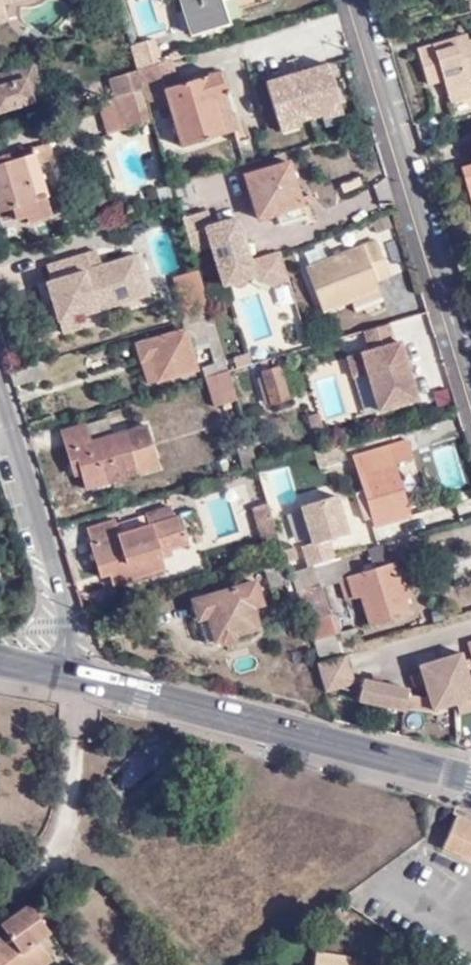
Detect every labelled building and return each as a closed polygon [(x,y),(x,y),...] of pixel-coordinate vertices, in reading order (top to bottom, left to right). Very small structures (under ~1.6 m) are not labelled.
[(2,0),(0,0),(0,22),(9,19),(4,4),(2,0)] [(196,0),(182,0),(191,33),(228,23),(226,12),(201,20),(196,0)] [(201,20),(226,12),(222,0),(196,0),(201,20)] [(458,45),(470,41),(467,34),(456,37),(458,45)] [(470,88),(470,82),(470,79),(470,41),(458,45),(456,37),(419,49),(430,84),(444,80),(448,94),(470,88)] [(131,45),(138,69),(161,62),(153,38),(131,45)] [(138,69),(143,90),(147,102),(166,97),(181,146),(221,134),(210,96),(219,93),(213,74),(179,83),(173,59),(172,59),(161,62),(138,69)] [(349,116),(332,59),(265,79),(282,136),(301,131),(299,123),(322,117),(324,123),(349,116)] [(44,99),(34,64),(0,74),(0,111),(44,99)] [(110,78),(116,98),(143,90),(138,69),(110,78)] [(219,72),(213,74),(219,93),(225,91),(219,72)] [(470,88),(448,94),(450,100),(470,95),(470,91),(470,88)] [(125,129),(153,121),(147,102),(143,90),(116,98),(124,128),(125,129)] [(225,91),(219,93),(210,96),(221,134),(236,129),(225,91)] [(124,128),(116,98),(96,103),(104,134),(124,128)] [(38,202),(13,210),(16,219),(26,217),(28,223),(51,215),(44,193),(47,191),(38,163),(54,158),(49,142),(31,147),(33,155),(27,157),(38,202)] [(13,210),(38,202),(27,157),(0,165),(0,210),(12,206),(13,210)] [(290,162),(287,163),(300,206),(304,205),(312,202),(310,196),(302,198),(290,162)] [(300,206),(287,163),(244,176),(257,218),(275,213),(300,206)] [(463,168),(470,198),(470,197),(470,166),(463,168)] [(300,206),(275,213),(278,224),(307,216),(304,205),(300,206)] [(182,219),(192,252),(211,246),(223,286),(229,284),(254,276),(271,286),(271,287),(289,282),(281,255),(280,253),(250,262),(237,219),(212,226),(207,211),(182,219)] [(323,311),(352,301),(382,289),(378,280),(392,276),(378,240),(306,267),(323,311)] [(140,252),(100,265),(95,250),(48,265),(53,280),(47,282),(60,322),(153,292),(140,252)] [(188,317),(210,311),(198,272),(177,278),(188,317)] [(382,289),(352,301),(356,311),(386,301),(382,289)] [(148,339),(161,381),(198,370),(190,342),(206,337),(215,364),(208,366),(210,377),(229,371),(210,311),(188,317),(182,319),(185,328),(148,339)] [(157,382),(161,381),(148,339),(135,343),(140,361),(151,359),(157,380),(157,382)] [(418,399),(401,341),(348,358),(354,377),(368,373),(380,411),(418,399)] [(147,383),(157,380),(151,359),(140,361),(147,383)] [(279,367),(262,372),(264,377),(271,403),(288,398),(279,367)] [(215,406),(237,400),(229,371),(210,377),(206,377),(215,406)] [(92,441),(103,438),(98,421),(88,423),(92,441)] [(81,463),(83,473),(87,488),(160,467),(149,425),(103,438),(92,441),(88,423),(63,430),(72,464),(81,463)] [(244,460),(247,469),(257,465),(248,436),(234,440),(239,461),(244,460)] [(408,440),(376,449),(379,459),(382,458),(384,465),(395,462),(413,457),(408,440)] [(374,527),(411,516),(395,462),(384,465),(382,458),(379,459),(376,449),(354,456),(364,490),(357,492),(365,521),(372,519),(374,527)] [(74,475),(83,473),(81,463),(72,464),(74,475)] [(259,479),(275,509),(301,495),(285,465),(259,479)] [(314,565),(334,559),(329,539),(348,533),(336,496),(302,507),(313,543),(303,547),(309,566),(314,565)] [(253,507),(257,520),(272,515),(268,504),(268,502),(253,507)] [(105,561),(109,573),(113,584),(165,568),(162,559),(160,551),(171,548),(189,543),(180,515),(174,516),(171,507),(116,523),(115,520),(87,528),(91,542),(89,543),(96,563),(105,561)] [(263,541),(278,536),(277,532),(275,528),(272,515),(257,520),(263,541)] [(399,562),(392,541),(367,549),(374,569),(394,564),(399,562)] [(160,551),(162,559),(173,555),(171,548),(160,551)] [(314,565),(322,586),(340,581),(352,577),(345,556),(334,559),(314,565)] [(100,576),(109,573),(105,561),(96,563),(100,576)] [(400,562),(399,562),(394,564),(397,576),(404,574),(400,562)] [(394,564),(374,569),(352,577),(340,581),(346,600),(360,596),(370,625),(409,614),(405,599),(412,598),(404,574),(397,576),(394,564)] [(321,660),(361,648),(355,629),(337,634),(322,586),(314,565),(309,566),(292,571),(299,593),(303,592),(313,621),(308,623),(321,660)] [(264,604),(256,582),(193,600),(199,620),(209,617),(216,641),(259,628),(254,606),(264,604)] [(430,698),(434,710),(453,705),(449,691),(445,692),(437,666),(441,664),(464,657),(463,653),(421,666),(423,673),(426,683),(430,698)] [(316,664),(325,693),(339,689),(355,684),(355,682),(347,654),(316,664)] [(453,705),(470,700),(470,678),(469,670),(464,657),(441,664),(449,691),(453,705)] [(445,692),(449,691),(441,664),(437,666),(445,692)] [(416,687),(426,683),(423,673),(413,675),(416,687)] [(373,675),(372,681),(383,684),(383,677),(373,675)] [(355,684),(339,689),(361,694),(359,701),(406,711),(407,708),(409,696),(410,690),(383,684),(372,681),(364,679),(355,682),(355,684)] [(409,696),(407,708),(434,710),(430,698),(409,696)] [(458,705),(461,713),(470,710),(470,702),(458,705)] [(455,817),(442,848),(470,860),(470,824),(455,817)] [(48,931),(40,920),(28,903),(15,912),(36,939),(48,931)] [(36,939),(15,912),(0,923),(0,924),(5,931),(8,935),(0,941),(0,964),(6,961),(9,964),(42,964),(51,959),(36,939)]
